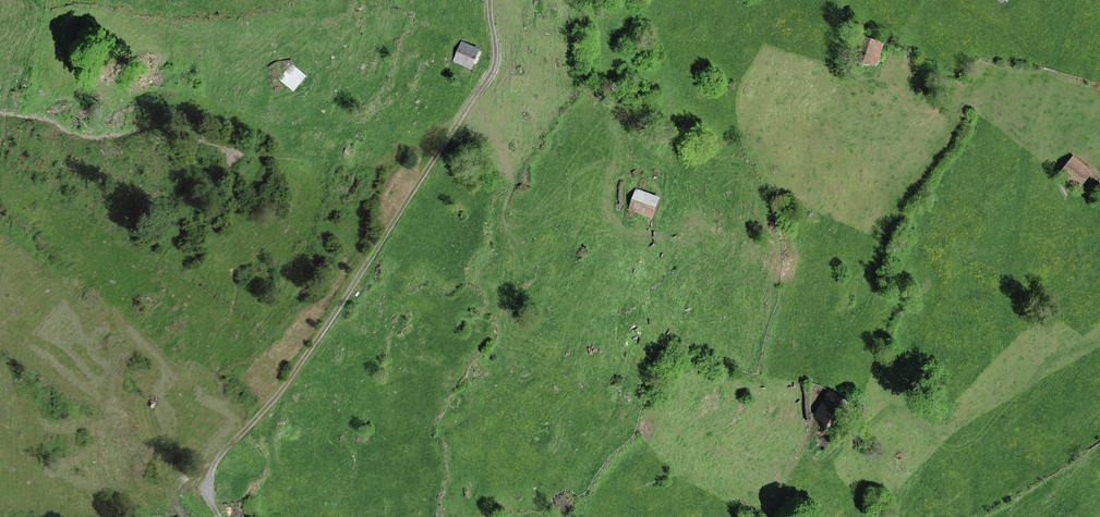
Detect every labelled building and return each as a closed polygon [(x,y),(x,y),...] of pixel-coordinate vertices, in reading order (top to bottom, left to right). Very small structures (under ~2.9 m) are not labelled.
[(859,35),(852,57),(876,66),(884,44),(859,35)] [(461,42),(453,61),(471,68),(479,49),(461,42)] [(290,64),(278,80),(293,91),(305,75),(290,64)] [(1072,157),(1059,173),(1078,187),(1091,170),(1072,157)] [(635,190),(628,209),(652,217),(658,198),(635,190)] [(831,391),(818,415),(843,430),(856,406),(831,391)]
